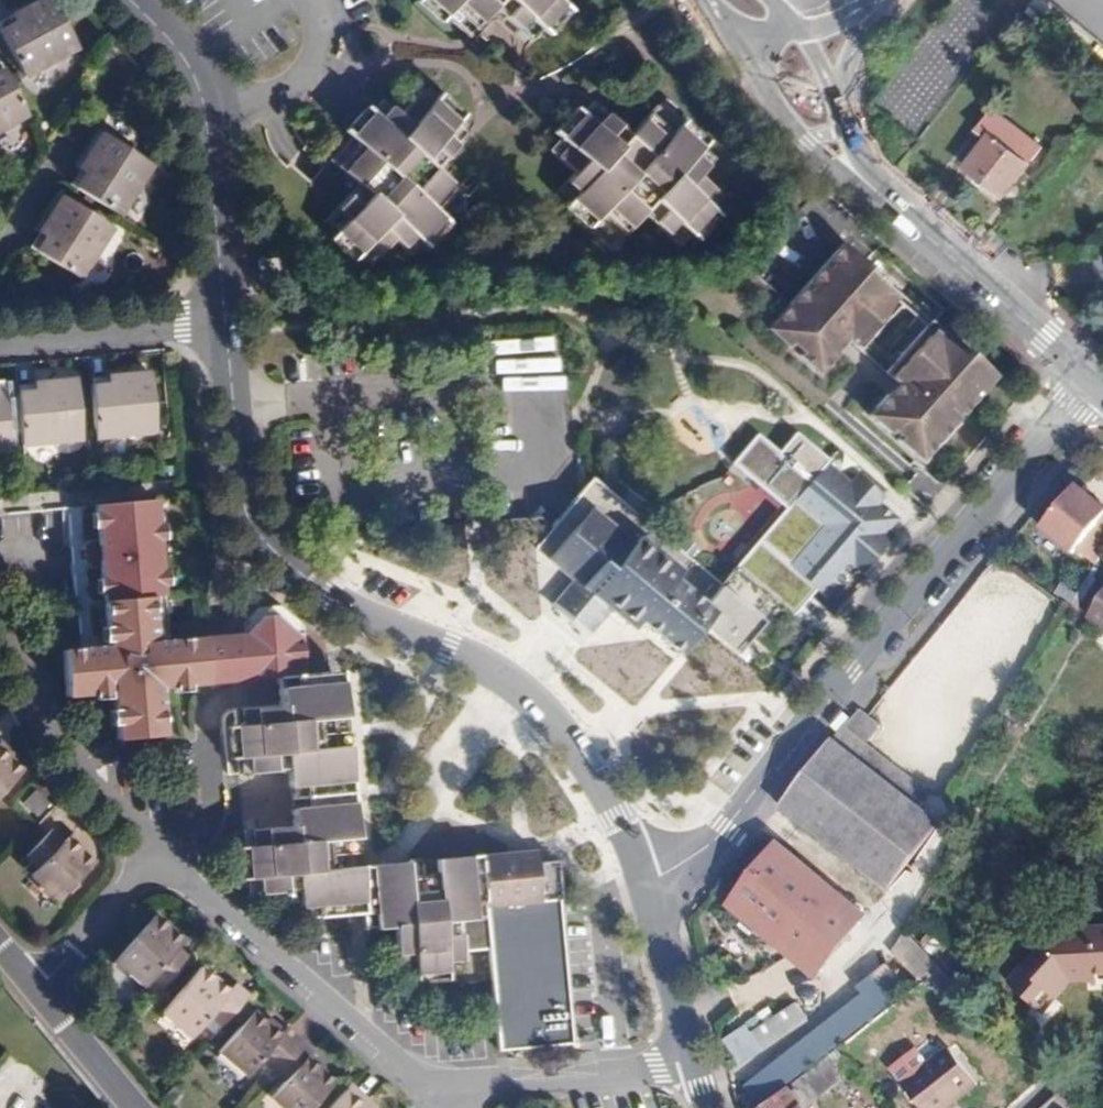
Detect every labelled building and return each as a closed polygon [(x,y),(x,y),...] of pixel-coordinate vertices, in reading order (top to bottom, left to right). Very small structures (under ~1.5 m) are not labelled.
[(0,24),(24,69),(77,41),(56,0),(28,0),(13,8),(16,15),(0,24)] [(472,39),(491,19),(482,11),(491,0),(428,0),(472,39)] [(507,6),(500,0),(491,0),(482,11),(491,19),(497,11),(500,14),(507,6)] [(507,6),(500,14),(532,43),(570,0),(500,0),(507,6)] [(1032,9),(1029,13),(1037,20),(1041,16),(1032,9)] [(1045,20),(1041,25),(1048,31),(1052,26),(1045,20)] [(4,64),(0,66),(0,124),(30,109),(4,64)] [(439,171),(469,137),(423,94),(401,119),(384,104),(330,164),(347,180),(355,171),(367,182),(359,191),(328,226),(376,268),(400,243),(416,257),(469,199),(447,179),(438,188),(423,174),(432,165),(439,171)] [(731,197),(706,173),(720,158),(664,103),(644,123),(654,132),(637,149),(625,138),(632,131),(602,102),(559,147),(583,169),(568,185),(626,240),(643,223),(635,215),(646,205),(654,212),(686,244),(731,197)] [(1056,130),(1038,115),(1024,132),(1031,138),(1039,126),(1052,136),(1056,130)] [(637,149),(654,132),(644,123),(634,134),(632,131),(625,138),(637,149)] [(1031,138),(1024,132),(1012,147),(1032,163),(1044,148),(1031,138)] [(96,173),(86,189),(130,216),(163,164),(112,133),(89,169),(96,173)] [(1012,147),(995,133),(971,165),(1010,194),(1032,163),(1012,147)] [(447,179),(439,171),(432,165),(423,174),(438,188),(447,179)] [(359,191),(367,182),(355,171),(347,180),(359,191)] [(89,279),(121,228),(73,197),(50,232),(57,237),(47,251),(89,279)] [(643,223),(654,212),(646,205),(635,215),(643,223)] [(995,375),(848,243),(791,303),(751,268),(735,287),(756,306),(735,329),(910,485),(969,421),(962,413),(995,375)] [(274,269),(272,250),(253,252),(255,271),(274,269)] [(153,376),(92,375),(97,440),(156,438),(153,376)] [(77,383),(14,385),(21,450),(85,442),(77,383)] [(0,385),(0,455),(12,454),(2,385),(0,385)] [(798,509),(828,471),(792,434),(780,452),(753,434),(735,461),(794,505),(798,509)] [(572,591),(554,614),(588,642),(605,620),(633,642),(638,635),(679,668),(700,642),(731,667),(764,627),(758,623),(719,591),(646,532),(652,525),(622,501),(613,511),(585,489),(530,557),(572,591)] [(277,669),(317,665),(313,647),(311,634),(281,607),(259,610),(239,627),(166,635),(154,636),(153,627),(165,626),(152,496),(92,501),(94,530),(87,531),(83,539),(84,557),(90,564),(98,563),(104,631),(116,630),(117,639),(105,640),(65,645),(71,692),(111,688),(113,716),(125,735),(164,731),(159,683),(204,678),(266,671),(277,669)] [(798,509),(794,505),(719,591),(758,623),(776,605),(794,615),(816,593),(794,573),(827,533),(798,509)] [(1050,549),(1069,525),(1045,506),(1026,530),(1050,549)] [(893,557),(889,553),(879,545),(866,559),(877,568),(880,565),(884,568),(893,557)] [(1079,621),(1102,635),(1102,582),(1079,621)] [(166,635),(165,626),(153,627),(154,636),(166,635)] [(117,639),(116,630),(104,631),(105,640),(117,639)] [(364,842),(342,662),(327,664),(332,710),(335,732),(338,766),(341,790),(345,829),(342,829),(349,899),(371,896),(366,856),(364,842)] [(331,733),(329,710),(332,710),(327,664),(317,665),(277,669),(280,697),(234,702),(240,767),(288,764),(290,777),(338,766),(335,732),(331,733)] [(873,728),(855,714),(833,743),(914,806),(924,794),(862,744),(873,728)] [(914,806),(833,743),(830,741),(778,807),(887,891),(938,824),(914,806)] [(9,773),(0,764),(0,781),(9,773)] [(341,790),(338,766),(290,777),(292,802),(341,790)] [(35,806),(50,795),(39,784),(25,795),(35,806)] [(349,899),(342,829),(345,829),(341,790),(292,802),(294,820),(247,825),(253,885),(302,881),(304,903),(349,899)] [(537,827),(364,842),(366,856),(480,847),(539,842),(537,827)] [(51,906),(94,862),(65,835),(62,837),(53,828),(24,859),(34,869),(23,880),(51,906)] [(544,851),(540,847),(539,842),(480,847),(481,858),(544,851)] [(491,937),(481,858),(480,847),(366,856),(371,896),(373,916),(396,914),(401,962),(463,957),(462,940),(491,937)] [(565,889),(559,849),(544,851),(481,858),(491,937),(503,1035),(577,1028),(559,889),(565,889)] [(855,924),(769,855),(735,900),(759,920),(821,969),(855,924)] [(746,937),(759,920),(735,900),(721,917),(746,937)] [(164,982),(190,951),(176,940),(171,945),(143,921),(103,966),(131,990),(150,970),(164,982)] [(1088,931),(1066,937),(1068,943),(1028,955),(1037,989),(1054,984),(1058,998),(1082,990),(1094,997),(1100,984),(1102,985),(1102,939),(1088,931)] [(926,976),(940,957),(908,932),(895,953),(926,976)] [(225,1018),(251,988),(238,976),(232,982),(205,959),(164,1003),(191,1028),(212,1006),(225,1018)] [(910,984),(893,962),(863,984),(868,992),(738,1093),(749,1107),(755,1107),(760,1104),(758,1101),(910,984)] [(1058,998),(1054,984),(1037,989),(1041,1003),(1058,998)] [(1100,984),(1094,997),(1102,1002),(1102,985),(1100,984)] [(867,1080),(939,1024),(912,987),(837,1044),(854,1064),(867,1080)] [(256,1003),(221,1042),(247,1065),(262,1049),(290,1074),(276,1089),(297,1107),(308,1107),(338,1075),(311,1050),(316,1043),(288,1018),(281,1025),(256,1003)] [(733,1062),(784,1029),(773,1013),(742,1034),(738,1028),(719,1041),(733,1062)] [(979,1078),(952,1042),(905,1077),(929,1107),(940,1107),(959,1094),(979,1078)] [(802,1103),(854,1064),(837,1044),(796,1077),(801,1084),(793,1090),(802,1103)] [(369,1102),(375,1095),(354,1076),(327,1107),(376,1107),(369,1102)] [(793,1090),(801,1084),(796,1077),(760,1104),(755,1107),(806,1107),(802,1103),(793,1090)] [(963,1100),(959,1094),(940,1107),(952,1107),(963,1100)]
